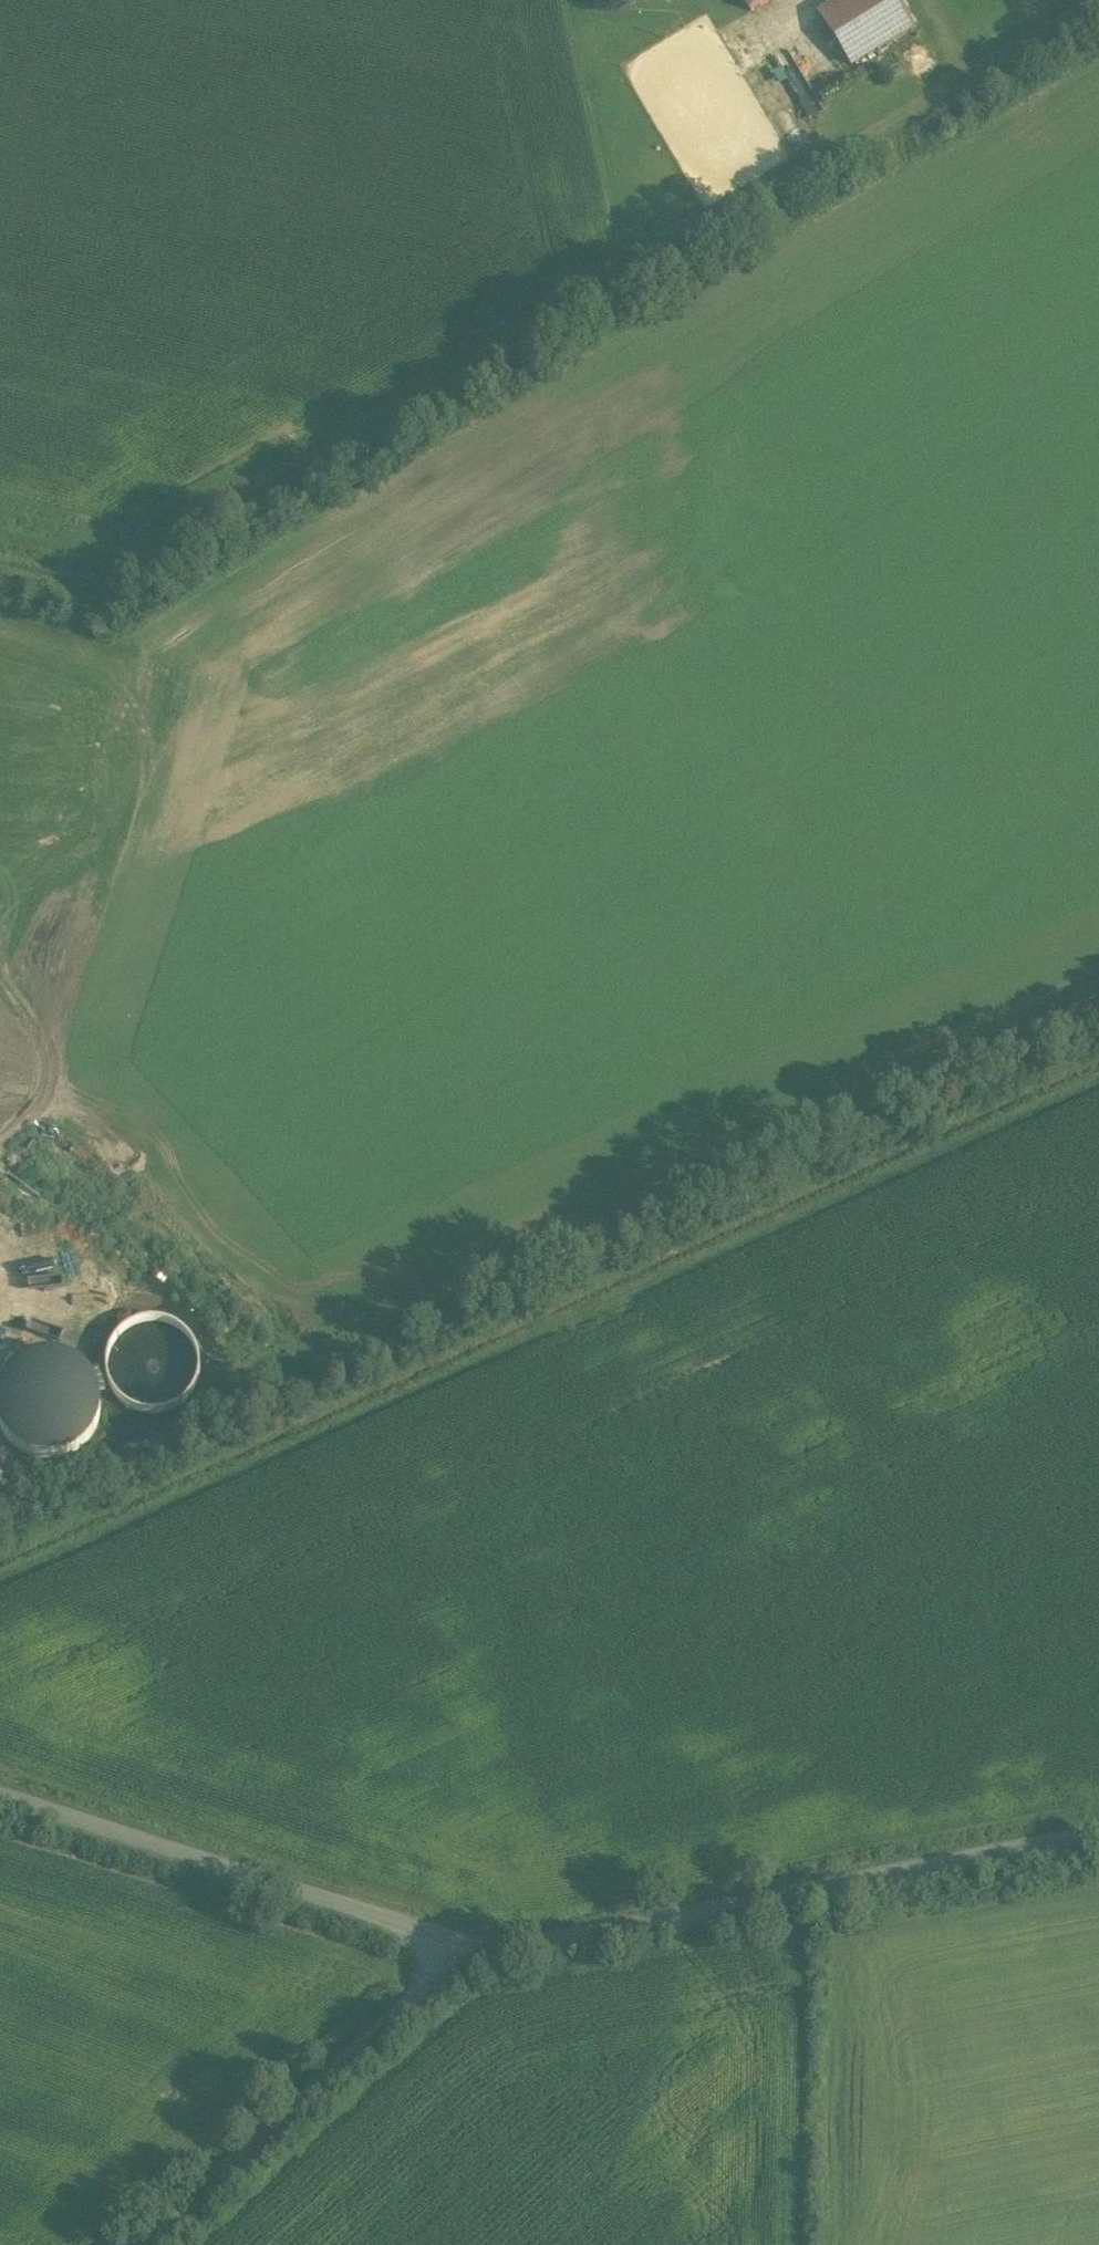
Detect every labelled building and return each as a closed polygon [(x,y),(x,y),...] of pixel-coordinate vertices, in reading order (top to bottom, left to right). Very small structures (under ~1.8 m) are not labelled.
[(750,12),(770,0),(743,0),(750,12)] [(819,15),(850,66),(911,28),(894,0),(843,0),(819,15)] [(812,85),(797,92),(810,119),(824,112),(812,85)] [(105,1361),(106,1376),(112,1391),(122,1402),(136,1410),(151,1413),(166,1411),(180,1404),(191,1393),(198,1379),(199,1363),(196,1348),(188,1335),(176,1325),(162,1320),(146,1319),(131,1324),(118,1333),(109,1346),(105,1361)]
